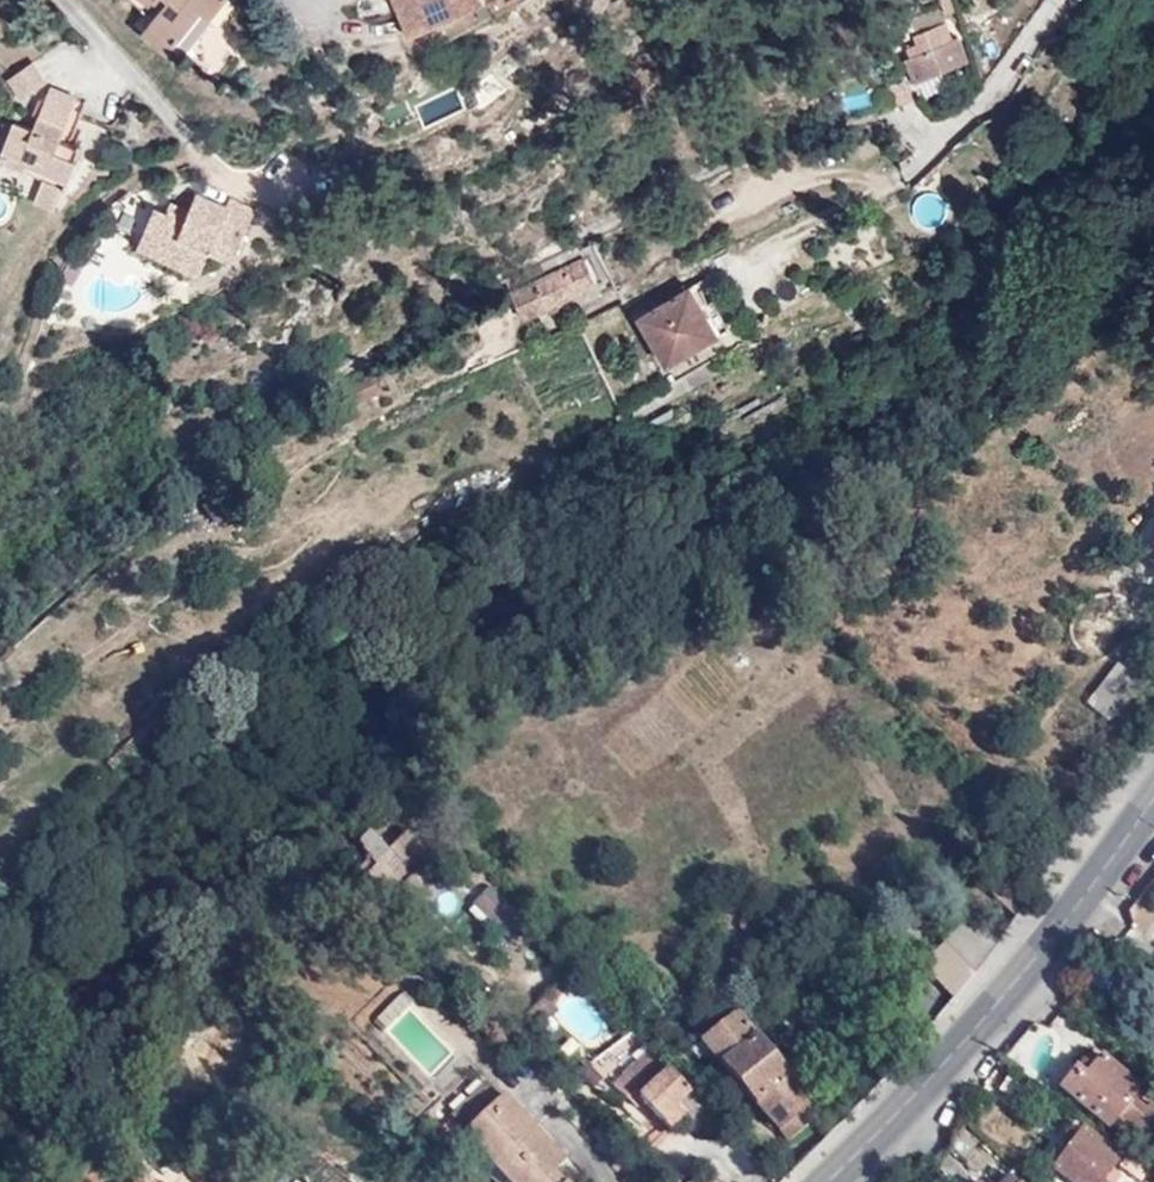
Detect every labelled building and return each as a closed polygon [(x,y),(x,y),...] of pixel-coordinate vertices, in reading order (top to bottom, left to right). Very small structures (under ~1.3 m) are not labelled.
[(153,22),(179,44),(205,12),(214,20),(230,0),(169,0),(170,1),(164,8),(153,22)] [(164,8),(170,1),(169,0),(157,0),(156,1),(164,8)] [(428,27),(414,0),(395,0),(411,35),(428,27)] [(428,27),(484,0),(414,0),(428,27)] [(230,1),(187,57),(215,78),(241,43),(226,32),(242,11),(230,1)] [(1067,12),(1061,25),(1074,31),(1080,18),(1067,12)] [(179,44),(153,22),(145,31),(172,53),(179,44)] [(907,59),(917,80),(968,58),(959,36),(907,59)] [(48,84),(35,63),(10,79),(23,100),(48,84)] [(54,86),(48,100),(41,115),(39,119),(35,128),(17,122),(1,160),(68,188),(80,160),(77,159),(57,151),(62,140),(79,98),(54,86)] [(42,97),(33,117),(39,119),(41,115),(48,100),(42,97)] [(81,148),(62,140),(57,151),(77,159),(81,148)] [(59,215),(67,192),(41,183),(32,205),(59,215)] [(179,244),(208,256),(212,249),(236,257),(256,209),(231,198),(227,207),(199,194),(192,213),(177,208),(174,219),(167,217),(153,212),(144,236),(177,250),(179,244)] [(174,219),(177,208),(172,207),(167,217),(174,219)] [(140,248),(172,261),(177,250),(144,236),(140,248)] [(177,250),(172,261),(201,272),(208,256),(179,244),(177,250)] [(596,283),(585,259),(511,295),(523,320),(596,283)] [(664,357),(680,356),(717,334),(702,306),(692,287),(642,317),(664,357)] [(702,306),(717,334),(729,326),(714,299),(702,306)] [(342,392),(381,389),(373,375),(342,392)] [(1117,722),(1147,681),(1124,662),(1092,703),(1117,722)] [(424,871),(404,849),(366,885),(387,908),(424,871)] [(523,923),(486,884),(470,899),(507,939),(523,923)] [(807,1104),(727,1015),(694,1044),(786,1142),(801,1129),(792,1119),(807,1104)] [(1083,1060),(1058,1094),(1110,1132),(1119,1123),(1152,1146),(1153,1144),(1153,1108),(1152,1106),(1146,1113),(1134,1104),(1143,1089),(1095,1055),(1088,1064),(1083,1060)] [(685,1100),(645,1059),(607,1091),(620,1107),(632,1099),(665,1134),(677,1124),(670,1113),(685,1100)] [(455,1122),(493,1087),(484,1079),(477,1072),(439,1105),(447,1114),(455,1122)] [(1023,1118),(1034,1101),(1010,1084),(997,1101),(1023,1118)] [(493,1087),(455,1122),(511,1181),(548,1181),(555,1175),(543,1161),(555,1149),(493,1087)] [(1085,1135),(1057,1170),(1074,1181),(1105,1181),(1106,1181),(1118,1181),(1121,1177),(1112,1171),(1118,1160),(1085,1135)] [(1135,1163),(1125,1177),(1133,1181),(1153,1181),(1153,1176),(1135,1163)] [(1016,1169),(1005,1181),(1021,1181),(1025,1177),(1016,1169)]
